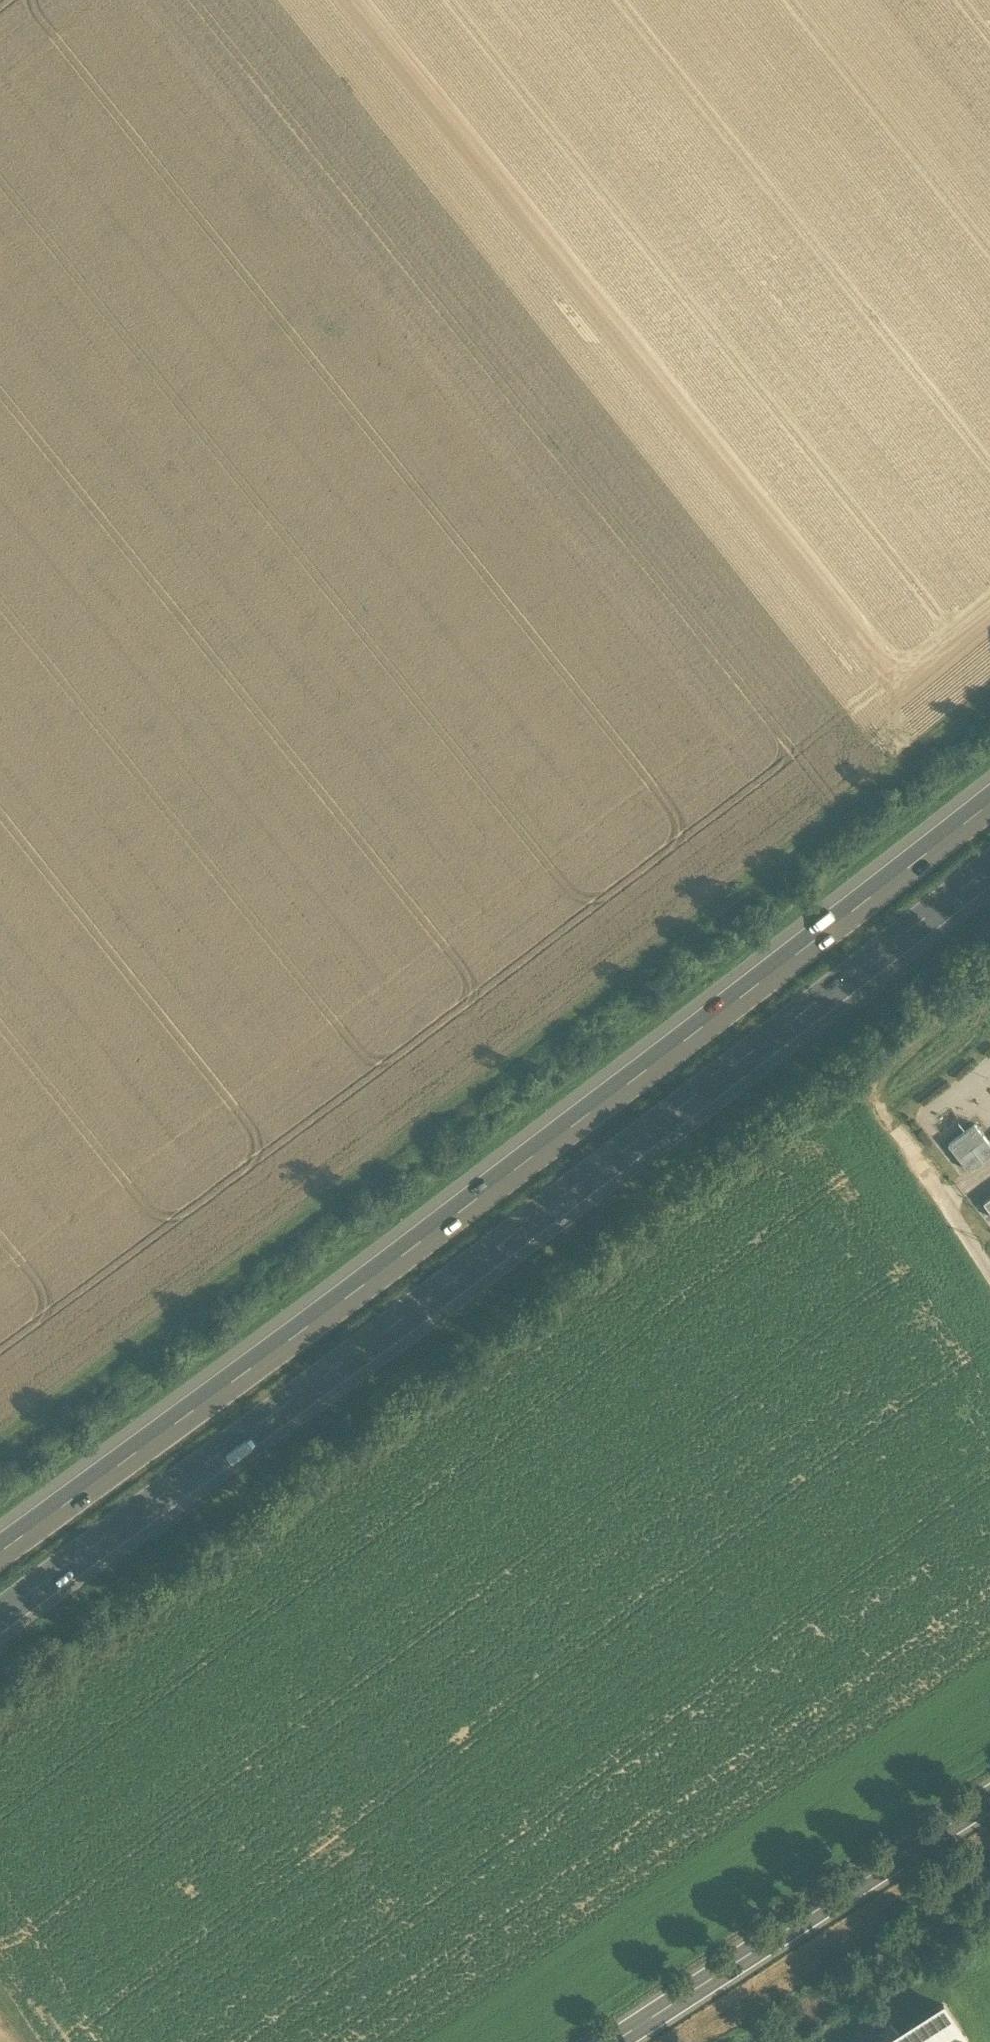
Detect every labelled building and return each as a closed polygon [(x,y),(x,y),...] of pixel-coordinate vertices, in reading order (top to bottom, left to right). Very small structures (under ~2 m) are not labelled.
[(989,1151),(989,1145),(971,1120),(942,1143),(964,1171),(989,1151)] [(978,1200),(989,1216),(989,1192),(978,1200)] [(899,2035),(889,2025),(879,2035),(886,2041),(966,2041),(962,2035),(943,2006),(899,2035)]
